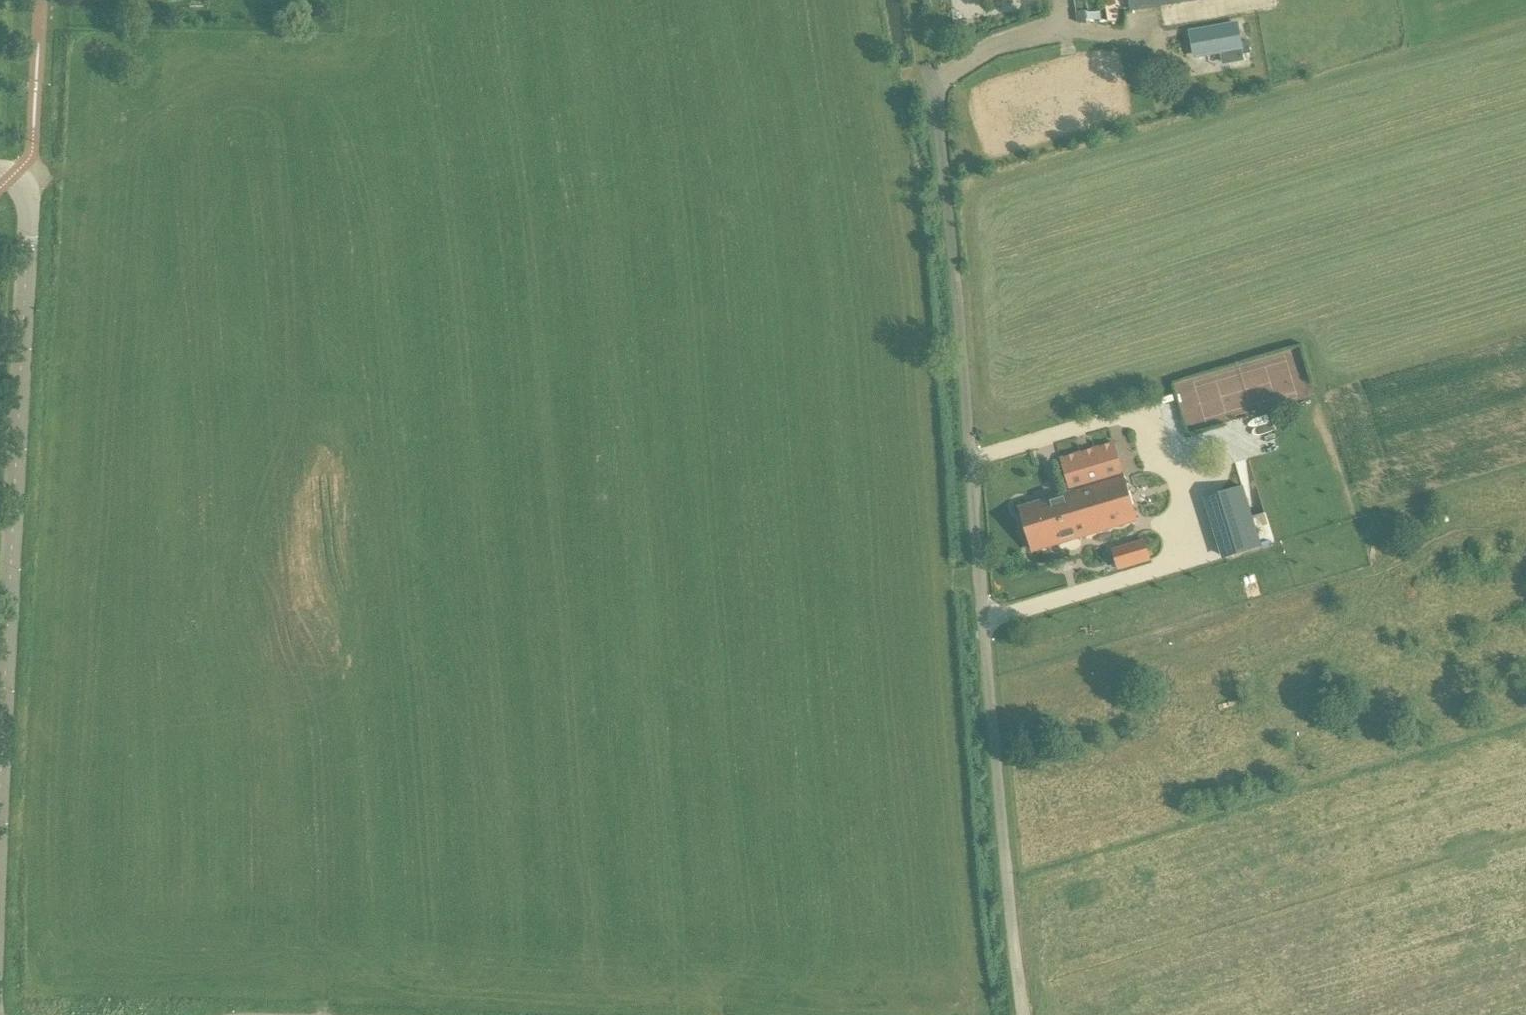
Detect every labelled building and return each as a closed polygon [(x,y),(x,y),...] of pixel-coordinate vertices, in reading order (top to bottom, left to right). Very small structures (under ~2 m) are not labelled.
[(1132,11),(1194,0),(1130,0),(1132,11)] [(1237,24),(1193,32),(1198,57),(1224,52),(1226,64),(1244,61),(1243,54),(1241,44),(1237,24)] [(1249,42),(1241,44),(1243,54),(1251,53),(1249,42)] [(1069,492),(1061,495),(1062,497),(1023,508),(1035,551),(1139,520),(1116,443),(1060,460),(1069,492)] [(1207,498),(1226,558),(1261,547),(1243,487),(1207,498)] [(1144,543),(1112,552),(1118,574),(1151,564),(1144,543)]
